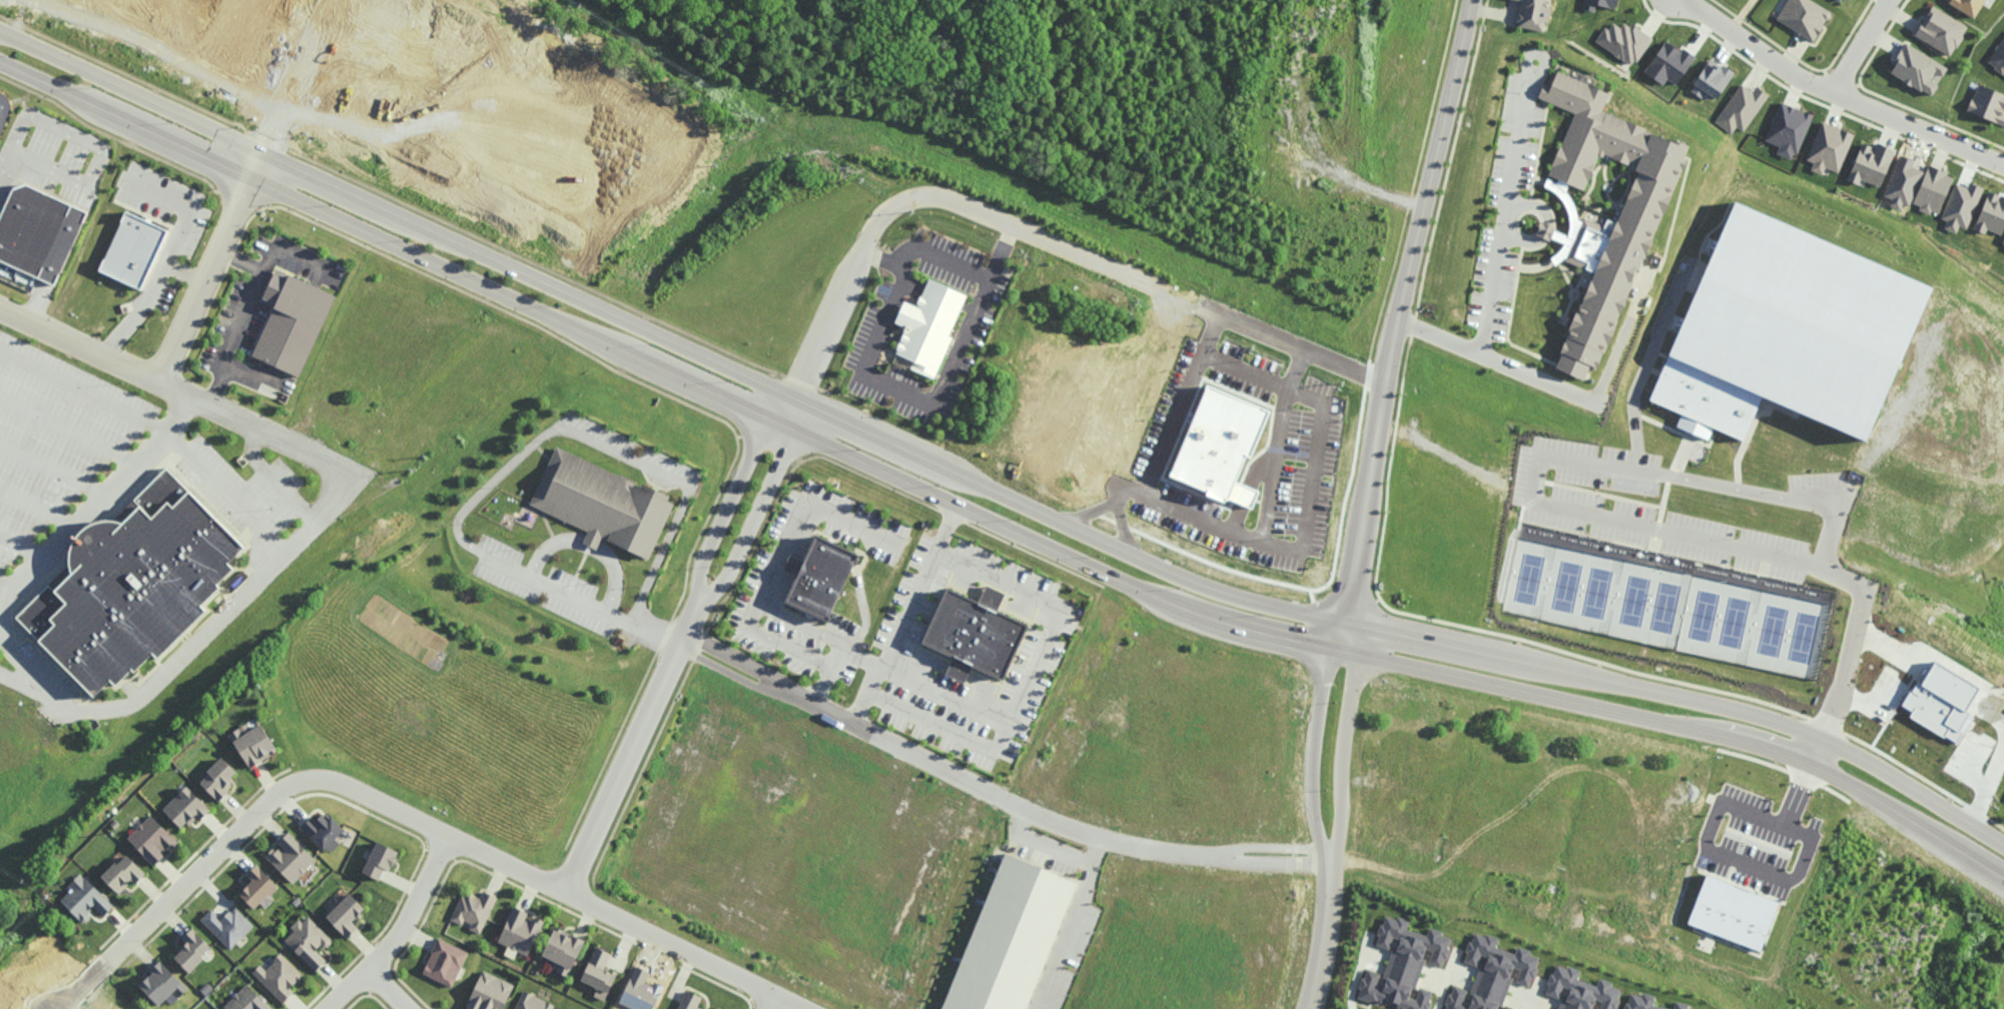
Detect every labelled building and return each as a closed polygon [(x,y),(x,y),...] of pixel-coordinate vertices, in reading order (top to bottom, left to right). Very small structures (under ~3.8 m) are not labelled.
[(1521,0),(1516,26),(1546,32),(1552,0),(1519,0),(1521,0)] [(1595,12),(1596,5),(1616,9),(1618,0),(1586,0),(1583,10),(1595,12)] [(1813,42),(1831,12),(1811,0),(1788,0),(1776,20),(1813,42)] [(1974,18),(1984,0),(1950,0),(1948,3),(1974,18)] [(1967,26),(1931,6),(1914,36),(1951,56),(1967,26)] [(1634,66),(1652,37),(1626,21),(1621,28),(1610,21),(1597,43),(1634,66)] [(1987,64),(2003,75),(2003,36),(1987,64)] [(1664,85),(1667,79),(1678,85),(1695,55),(1682,48),(1681,50),(1664,40),(1645,73),(1664,85)] [(1947,67),(1905,43),(1888,72),(1931,97),(1938,85),(1929,80),(1934,72),(1942,77),(1947,67)] [(1717,99),(1734,73),(1711,58),(1689,90),(1701,98),(1705,92),(1717,99)] [(1689,145),(1601,113),(1609,91),(1557,72),(1552,86),(1544,83),(1538,98),(1574,111),(1550,177),(1586,190),(1599,154),(1637,168),(1614,232),(1607,229),(1608,226),(1583,217),(1574,241),(1566,238),(1565,238),(1558,235),(1556,240),(1571,245),(1565,261),(1592,271),(1556,369),(1584,380),(1589,365),(1602,370),(1680,157),(1684,158),(1689,145)] [(1732,134),(1736,127),(1744,132),(1769,95),(1756,86),(1752,91),(1741,83),(1715,122),(1732,134)] [(2003,125),(2003,122),(2003,95),(1977,84),(1966,111),(2003,125)] [(1766,141),(1780,146),(1777,154),(1795,160),(1812,114),(1780,102),(1766,141)] [(1813,163),(1811,170),(1823,175),(1825,168),(1839,173),(1854,134),(1821,121),(1807,160),(1813,163)] [(1894,149),(1877,143),(1875,148),(1861,143),(1848,181),(1858,184),(1860,180),(1881,187),(1894,149)] [(1954,175),(1928,165),(1913,205),(1939,215),(1954,175)] [(1967,188),(1955,183),(1941,219),(1947,221),(1944,228),(1956,233),(1959,226),(1967,229),(1983,187),(1969,182),(1967,188)] [(36,280),(0,263),(0,214),(11,190),(24,186),(70,207),(36,280)] [(1987,229),(2002,235),(2003,231),(2003,197),(1988,191),(1975,230),(1985,233),(1987,229)] [(1656,404),(1681,412),(1676,428),(1709,439),(1712,429),(1745,440),(1759,400),(1867,437),(1874,416),(1871,417),(1867,429),(1848,422),(1836,413),(1839,400),(1802,369),(1801,366),(1788,361),(1779,341),(1777,340),(1781,327),(1780,324),(1785,317),(1781,307),(1768,297),(1777,269),(1791,263),(1794,255),(1797,253),(1805,229),(1726,202),(1656,404)] [(98,270),(125,210),(168,230),(141,290),(98,270)] [(1536,235),(1550,241),(1556,227),(1542,221),(1536,235)] [(335,297),(297,378),(251,357),(273,309),(260,303),(273,273),(287,280),(289,276),(335,297)] [(904,302),(916,308),(929,279),(966,296),(931,376),(894,359),(907,329),(895,323),(904,302)] [(1268,410),(1204,386),(1171,477),(1207,490),(1205,496),(1234,506),(1236,502),(1252,508),(1258,490),(1236,483),(1246,455),(1251,457),(1268,410)] [(557,447),(673,500),(647,559),(530,506),(557,447)] [(69,574),(67,569),(65,559),(67,549),(70,540),(77,532),(85,526),(95,522),(105,522),(115,524),(119,526),(137,508),(132,502),(165,469),(244,548),(226,566),(231,571),(215,586),(218,588),(198,607),(203,612),(156,659),(150,654),(137,667),(132,673),(132,672),(130,674),(128,672),(113,687),(107,681),(90,698),(13,618),(46,586),(51,592),(69,574)] [(795,576),(783,570),(789,556),(802,562),(814,536),(857,556),(826,623),(782,602),(795,576)] [(953,659),(921,645),(946,589),(978,603),(985,586),(1004,595),(997,612),(1028,626),(1003,682),(972,668),(965,684),(946,676),(953,659)] [(249,768),(277,752),(261,724),(251,729),(247,723),(229,734),(249,768)] [(198,782),(217,800),(240,775),(221,758),(198,782)] [(208,808),(187,786),(162,809),(183,831),(208,808)] [(339,843),(335,839),(343,832),(324,812),(314,822),(310,818),(301,827),(327,855),(339,843)] [(127,838),(153,865),(177,842),(151,815),(127,838)] [(276,845),(264,857),(293,883),(316,858),(288,833),(276,845)] [(363,874),(380,880),(383,869),(391,871),(398,850),(375,842),(363,874)] [(119,894),(131,881),(135,885),(146,873),(125,853),(102,878),(119,894)] [(1075,880),(1001,853),(944,1008),(1028,1008),(1075,880)] [(255,910),(278,886),(256,865),(246,875),(252,881),(239,894),(255,910)] [(60,901),(84,924),(90,917),(87,913),(93,907),(104,916),(114,905),(80,873),(68,886),(72,889),(60,901)] [(1778,901),(1705,875),(1687,924),(1761,950),(1778,901)] [(480,934),(497,897),(483,891),(480,898),(464,890),(451,918),(470,927),(469,929),(480,934)] [(358,927),(352,922),(365,908),(349,893),(326,918),(348,938),(358,927)] [(200,919),(229,950),(254,926),(234,906),(221,919),(211,909),(200,919)] [(498,943),(529,956),(544,920),(530,915),(530,914),(513,907),(498,943)] [(315,972),(326,961),(318,952),(331,940),(306,914),(291,929),(293,931),(284,940),(315,972)] [(1429,929),(1427,935),(1407,930),(1409,921),(1385,914),(1376,946),(1389,949),(1393,937),(1400,939),(1397,950),(1393,949),(1381,987),(1376,986),(1380,973),(1366,969),(1358,996),(1403,1008),(1428,1008),(1433,991),(1420,988),(1416,1000),(1412,999),(1426,949),(1432,951),(1429,964),(1443,967),(1452,936),(1429,929)] [(568,977),(585,940),(554,927),(542,956),(560,964),(556,972),(568,977)] [(188,972),(212,949),(193,928),(181,939),(187,944),(173,957),(188,972)] [(1517,948),(1515,954),(1495,947),(1498,939),(1473,931),(1463,962),(1477,966),(1481,955),(1485,956),(1469,1004),(1463,1002),(1467,990),(1453,985),(1445,1008),(1500,1008),(1510,978),(1509,977),(1513,967),(1520,970),(1516,982),(1530,987),(1540,956),(1517,948)] [(422,973),(452,987),(468,952),(438,938),(422,973)] [(611,953),(596,947),(581,981),(597,988),(594,996),(605,1001),(617,973),(605,967),(611,953)] [(265,969),(260,964),(252,972),(282,1003),(294,992),(291,990),(304,977),(281,953),(265,969)] [(137,984),(158,1007),(166,1000),(171,1005),(188,990),(161,961),(137,984)] [(1611,987),(1613,982),(1599,978),(1597,986),(1577,979),(1580,971),(1556,963),(1545,994),(1559,998),(1563,986),(1567,988),(1560,1008),(1592,1008),(1596,1000),(1602,1002),(1599,1008),(1615,1008),(1621,990),(1611,987)] [(483,970),(466,1007),(469,1008),(503,1008),(514,984),(483,970)] [(246,984),(223,1008),(224,1008),(272,1008),(246,984)] [(554,1004),(523,990),(515,1008),(552,1008),(554,1004)] [(719,1006),(718,1008),(676,1008),(685,991),(719,1006)] [(1652,1005),(1654,997),(1629,992),(1625,1008),(1672,1008),(1652,1005)]
